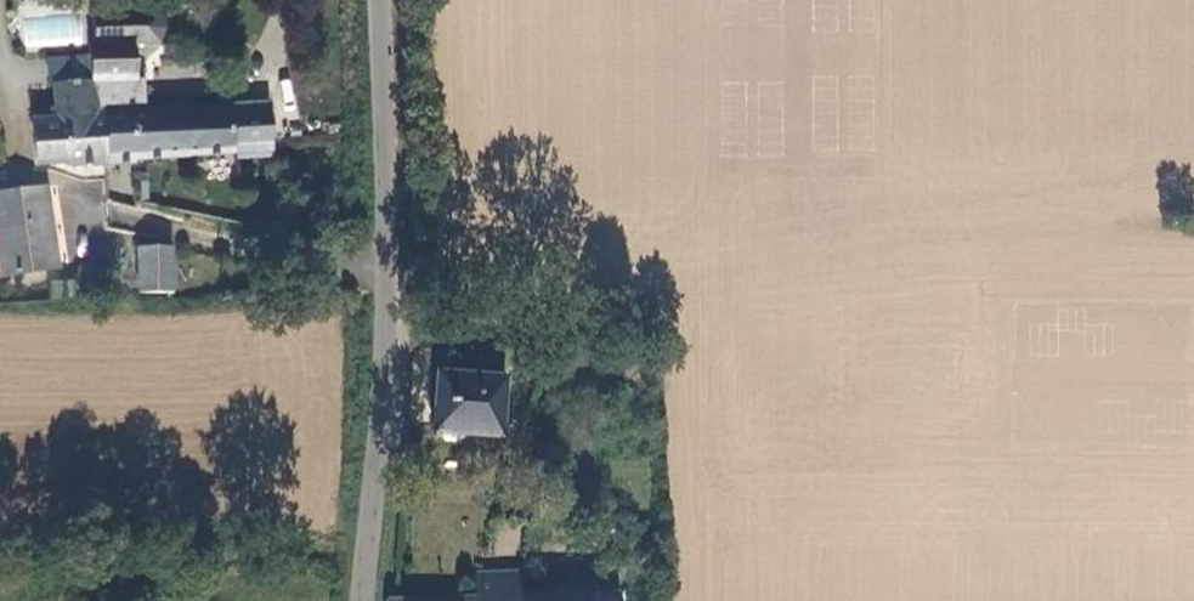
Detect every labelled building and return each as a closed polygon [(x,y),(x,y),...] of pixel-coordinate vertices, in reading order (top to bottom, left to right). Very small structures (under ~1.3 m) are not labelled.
[(157,40),(155,1),(123,3),(123,10),(88,12),(90,43),(131,42),(157,40)] [(92,77),(99,165),(134,162),(134,155),(195,151),(193,107),(141,109),(139,76),(133,76),(131,42),(90,43),(86,44),(87,77),(92,77)] [(68,166),(99,165),(92,77),(87,77),(48,77),(49,122),(32,122),(34,166),(68,163),(68,166)] [(195,151),(269,146),(265,103),(193,107),(195,151)] [(53,274),(44,192),(16,195),(26,278),(53,274)] [(169,289),(169,250),(135,249),(135,289),(169,289)] [(64,297),(99,299),(99,278),(76,278),(76,288),(64,288),(64,297)] [(26,311),(25,298),(14,298),(15,311),(26,311)] [(496,436),(500,377),(437,372),(433,431),(496,436)] [(516,596),(517,573),(471,573),(472,599),(456,599),(456,600),(516,600),(516,596)]
